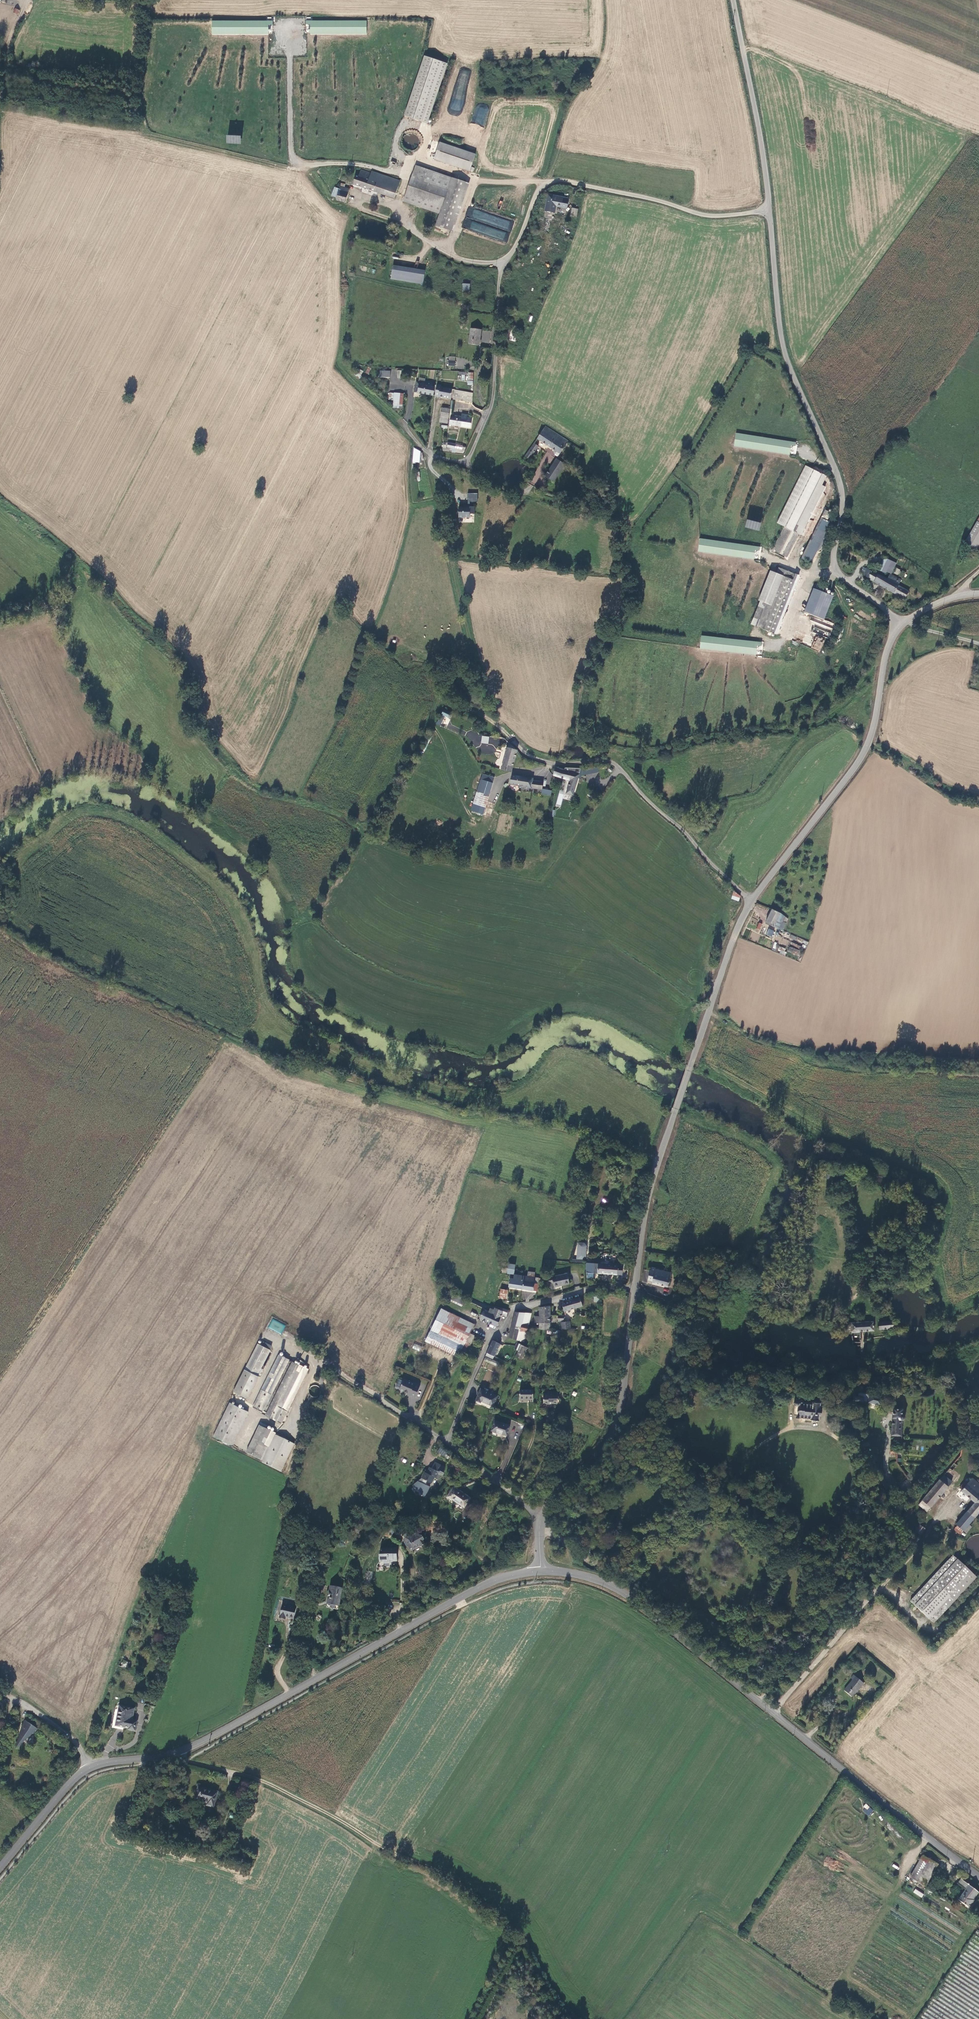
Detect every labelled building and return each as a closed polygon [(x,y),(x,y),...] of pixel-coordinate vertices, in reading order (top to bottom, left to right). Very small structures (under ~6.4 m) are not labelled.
[(213,33),(269,33),(269,24),(273,24),(273,21),(212,22),(213,33)] [(311,25),(311,34),(367,33),(367,21),(306,22),(306,25),(311,25)] [(421,57),(402,117),(425,124),(444,64),(421,57)] [(463,96),(468,72),(459,70),(451,109),(461,111),(464,96),(463,96)] [(226,143),(240,144),(241,135),(226,135),(226,143)] [(438,143),(432,159),(468,171),(474,154),(438,143)] [(464,182),(414,166),(402,202),(439,214),(437,220),(435,223),(435,226),(449,230),(464,182)] [(399,182),(369,173),(369,175),(359,171),(357,178),(354,177),(351,185),(393,199),(399,182)] [(336,201),(345,204),(349,190),(344,188),(340,187),(339,190),(336,198),(336,201)] [(330,196),(336,198),(339,190),(333,188),(330,196)] [(568,198),(548,194),(544,211),(553,212),(554,204),(567,206),(568,198)] [(468,208),(462,229),(506,242),(508,236),(505,235),(507,231),(510,232),(514,221),(468,208)] [(425,271),(393,266),(391,280),(423,285),(425,271)] [(480,331),(468,329),(467,345),(478,346),(480,331)] [(359,368),(354,373),(358,378),(360,375),(359,374),(362,370),(359,368)] [(466,380),(466,372),(458,372),(458,375),(461,375),(461,380),(466,380)] [(433,387),(429,386),(430,382),(423,381),(423,382),(414,381),(412,391),(431,395),(433,387)] [(438,387),(436,396),(450,399),(451,390),(438,387)] [(452,400),(470,404),(471,394),(453,390),(452,400)] [(391,407),(400,408),(401,393),(392,392),(392,399),(391,407)] [(447,417),(448,409),(440,408),(437,422),(445,423),(446,417),(447,417)] [(460,416),(454,415),(454,419),(449,418),(448,424),(468,428),(470,418),(464,417),(464,414),(460,413),(460,416)] [(560,452),(567,440),(543,426),(536,437),(560,452)] [(791,442),(736,433),(734,447),(789,455),(791,442)] [(538,446),(534,443),(525,456),(529,459),(538,446)] [(412,462),(420,463),(421,449),(413,449),(412,462)] [(545,475),(553,480),(564,464),(556,458),(545,475)] [(822,472),(805,464),(777,522),(784,525),(794,530),(822,472)] [(476,498),(466,498),(466,505),(463,505),(462,507),(468,507),(468,506),(468,502),(476,502),(476,498)] [(827,519),(830,511),(817,505),(794,551),(810,559),(828,520),(827,519)] [(462,507),(457,507),(457,517),(468,517),(468,514),(472,514),(472,506),(468,506),(468,507),(462,507)] [(963,542),(974,548),(978,539),(978,512),(963,542)] [(746,519),(745,528),(760,530),(761,522),(746,519)] [(783,554),(794,530),(784,525),(773,549),(783,554)] [(755,547),(700,539),(698,552),(753,560),(755,547)] [(884,573),(890,561),(883,558),(877,569),(884,573)] [(750,623),(775,633),(798,574),(778,566),(769,589),(764,588),(750,623)] [(899,579),(888,573),(886,578),(870,570),(869,571),(862,567),(860,572),(863,573),(862,575),(867,577),(866,578),(903,597),(907,590),(896,585),(899,579)] [(900,571),(900,570),(896,568),(894,574),(903,577),(905,573),(900,571)] [(832,595),(815,588),(805,612),(822,619),(832,595)] [(812,633),(818,635),(814,644),(813,644),(811,647),(821,650),(826,637),(822,636),(824,631),(814,628),(812,633)] [(756,655),(757,643),(701,637),(700,649),(756,655)] [(444,708),(440,714),(447,717),(450,711),(444,708)] [(516,750),(506,746),(500,768),(510,771),(516,750)] [(573,794),(579,774),(555,767),(552,775),(569,779),(565,792),(573,794)] [(531,787),(532,779),(532,777),(513,774),(510,776),(509,784),(531,787)] [(542,781),(532,779),(531,787),(541,789),(542,781)] [(481,780),(477,791),(478,792),(488,795),(492,784),(481,780)] [(488,795),(478,792),(474,804),(485,807),(489,795),(488,795)] [(735,891),(731,901),(733,902),(738,903),(740,897),(735,891)] [(772,910),(765,924),(784,932),(784,930),(787,919),(779,913),(772,910)] [(765,934),(772,937),(774,931),(768,928),(765,934)] [(798,955),(799,949),(789,947),(787,952),(798,955)] [(570,1259),(570,1262),(585,1263),(586,1243),(577,1243),(576,1259),(570,1259)] [(625,1275),(626,1266),(587,1263),(587,1272),(625,1275)] [(652,1281),(652,1282),(668,1286),(671,1273),(655,1269),(656,1268),(651,1267),(651,1270),(650,1270),(648,1280),(652,1281)] [(567,1273),(547,1278),(548,1284),(553,1282),(554,1287),(569,1283),(567,1273)] [(509,1287),(537,1291),(540,1278),(534,1277),(528,1276),(513,1274),(511,1274),(509,1287)] [(507,1299),(508,1289),(501,1288),(499,1297),(507,1299)] [(465,1301),(449,1293),(446,1298),(462,1306),(465,1301)] [(583,1306),(580,1297),(570,1300),(573,1309),(583,1306)] [(564,1311),(573,1309),(570,1300),(561,1302),(564,1311)] [(549,1315),(550,1306),(540,1307),(539,1315),(549,1315)] [(506,1317),(508,1310),(501,1307),(500,1310),(495,1308),(493,1310),(490,1309),(488,1313),(483,1311),(479,1318),(496,1326),(501,1315),(506,1317)] [(441,1308),(435,1321),(444,1325),(440,1334),(464,1346),(466,1342),(470,1333),(473,1325),(441,1308)] [(519,1329),(526,1332),(528,1324),(531,1313),(524,1313),(515,1312),(509,1337),(516,1340),(519,1329)] [(268,1327),(281,1334),(286,1326),(273,1319),(268,1327)] [(890,1320),(880,1320),(881,1328),(895,1327),(894,1319),(890,1320)] [(569,1320),(564,1321),(560,1321),(561,1328),(570,1327),(569,1320)] [(875,1320),(852,1321),(852,1329),(862,1329),(862,1330),(876,1329),(875,1320)] [(426,1340),(459,1356),(464,1346),(440,1334),(444,1325),(435,1321),(426,1340)] [(516,1340),(517,1343),(520,1344),(524,1344),(526,1332),(519,1329),(516,1340)] [(475,1336),(470,1333),(466,1342),(471,1344),(475,1336)] [(493,1340),(487,1353),(494,1357),(500,1344),(493,1340)] [(270,1350),(258,1344),(245,1370),(256,1376),(270,1350)] [(527,1347),(520,1344),(518,1350),(515,1356),(522,1359),(527,1347)] [(262,1411),(289,1360),(278,1355),(253,1407),(262,1411)] [(493,1359),(486,1356),(484,1360),(497,1366),(499,1362),(493,1359)] [(852,1361),(853,1372),(863,1371),(861,1360),(852,1361)] [(292,1361),(266,1414),(278,1420),(282,1423),(308,1369),(292,1361)] [(258,1377),(256,1376),(245,1370),(234,1392),(247,1399),(258,1377)] [(414,1397),(420,1384),(415,1382),(414,1382),(404,1378),(399,1388),(407,1391),(406,1394),(414,1397)] [(480,1389),(476,1400),(480,1402),(481,1401),(493,1406),(497,1396),(480,1389)] [(533,1390),(519,1389),(518,1398),(527,1398),(528,1399),(533,1399),(533,1390)] [(557,1403),(557,1393),(549,1393),(549,1394),(543,1395),(543,1403),(544,1404),(548,1404),(549,1403),(557,1403)] [(819,1420),(820,1414),(821,1414),(822,1407),(820,1407),(821,1402),(813,1401),(812,1403),(803,1402),(802,1399),(795,1398),(794,1401),(795,1405),(798,1405),(797,1415),(796,1415),(795,1415),(795,1416),(795,1417),(795,1419),(797,1419),(798,1419),(799,1417),(811,1418),(811,1419),(813,1420),(813,1421),(814,1422),(816,1422),(817,1421),(817,1420),(819,1420)] [(213,1437),(231,1445),(247,1412),(229,1403),(213,1437)] [(891,1435),(901,1436),(902,1420),(904,1419),(906,1417),(906,1416),(905,1414),(903,1413),(904,1408),(893,1407),(891,1435)] [(494,1420),(491,1430),(507,1435),(510,1425),(494,1420)] [(263,1462),(276,1434),(259,1426),(246,1453),(263,1462)] [(450,1457),(439,1449),(437,1452),(448,1460),(450,1457)] [(874,1466),(869,1471),(877,1481),(882,1477),(886,1475),(876,1462),(873,1464),(874,1466)] [(425,1470),(422,1478),(432,1483),(435,1477),(438,1478),(441,1474),(439,1473),(439,1471),(442,1473),(445,1467),(439,1464),(436,1470),(431,1468),(430,1467),(428,1471),(425,1470)] [(927,1512),(952,1482),(944,1475),(919,1504),(927,1512)] [(890,1487),(882,1477),(877,1481),(884,1491),(890,1487)] [(963,1531),(968,1524),(978,1511),(978,1484),(972,1478),(967,1482),(965,1481),(959,1487),(962,1489),(961,1490),(975,1502),(956,1524),(957,1525),(963,1531)] [(453,1499),(464,1507),(470,1498),(466,1494),(453,1487),(446,1497),(452,1500),(453,1499)] [(914,1510),(911,1508),(903,1517),(906,1519),(914,1510)] [(390,1535),(394,1526),(388,1523),(382,1535),(385,1536),(387,1533),(390,1535)] [(968,1524),(963,1531),(966,1533),(971,1527),(968,1524)] [(918,1537),(925,1528),(919,1525),(913,1534),(918,1537)] [(957,1525),(953,1529),(960,1534),(963,1531),(957,1525)] [(407,1546),(410,1551),(419,1546),(421,1547),(422,1545),(424,1543),(422,1540),(423,1539),(421,1536),(418,1534),(418,1533),(413,1531),(409,1533),(407,1532),(403,1535),(402,1536),(404,1539),(403,1541),(406,1546),(407,1546)] [(396,1555),(396,1548),(382,1548),(382,1555),(379,1556),(379,1562),(384,1562),(384,1563),(390,1563),(390,1561),(397,1561),(397,1555),(396,1555)] [(975,1577),(952,1555),(910,1600),(933,1622),(975,1577)] [(339,1607),(342,1589),(330,1587),(327,1605),(339,1607)] [(294,1619),(296,1609),(282,1606),(279,1617),(285,1618),(286,1617),(294,1619)] [(855,1692),(856,1692),(863,1684),(852,1676),(850,1679),(852,1680),(843,1691),(850,1697),(855,1692)] [(132,1721),(134,1710),(120,1707),(116,1726),(123,1728),(124,1727),(131,1729),(131,1730),(136,1731),(137,1722),(132,1721)] [(26,1721),(17,1749),(38,1730),(26,1721)] [(215,1807),(217,1794),(214,1792),(215,1791),(198,1787),(195,1800),(208,1803),(207,1805),(215,1807)] [(862,1810),(869,1816),(874,1810),(866,1804),(862,1810)] [(910,1878),(917,1881),(928,1859),(922,1856),(910,1878)] [(938,1865),(928,1859),(917,1881),(926,1887),(938,1865)] [(978,1892),(961,1879),(958,1884),(966,1890),(958,1900),(969,1908),(974,1900),(973,1900),(978,1892)] [(922,1898),(924,1894),(915,1889),(913,1892),(922,1898)]
